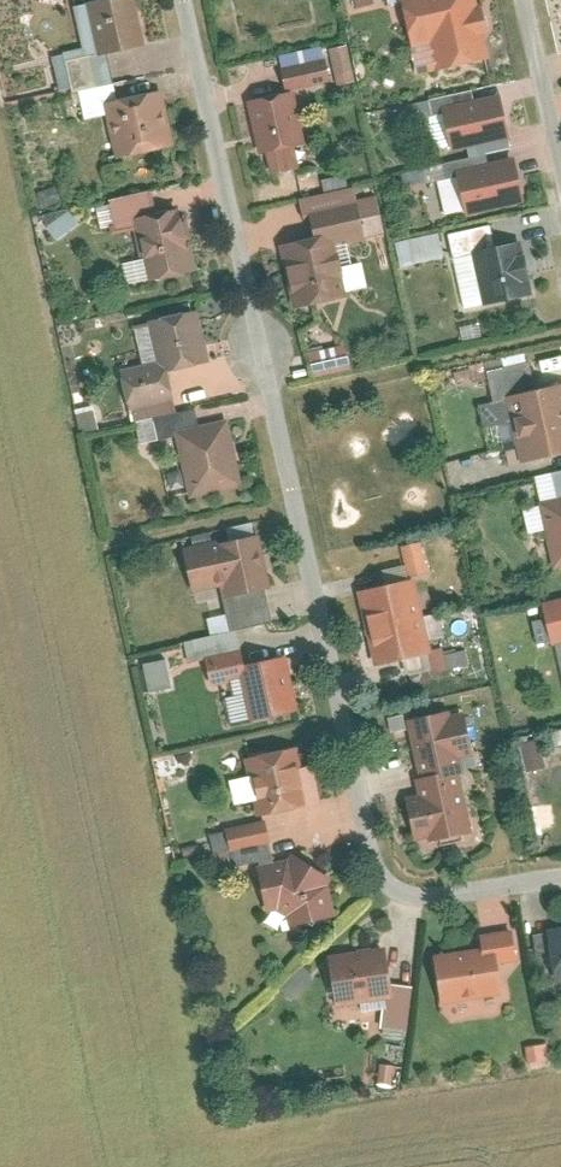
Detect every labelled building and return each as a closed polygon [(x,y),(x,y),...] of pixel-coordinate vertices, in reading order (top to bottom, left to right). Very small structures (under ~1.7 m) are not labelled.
[(103,52),(150,42),(141,0),(92,0),(103,52)] [(421,73),(496,55),(482,0),(407,0),(421,73)] [(337,84),(353,81),(344,44),(328,48),(337,84)] [(168,86),(108,99),(120,156),(180,143),(168,86)] [(296,87),(251,97),(262,152),(310,141),(296,87)] [(505,93),(447,104),(456,148),(513,134),(505,93)] [(519,155),(460,169),(471,214),(530,200),(519,155)] [(185,206),(140,215),(153,279),(201,268),(185,206)] [(44,226),(53,241),(78,225),(69,210),(44,226)] [(337,230),(284,242),(298,306),(351,293),(337,230)] [(394,242),(399,265),(443,256),(438,233),(394,242)] [(525,237),(477,248),(488,302),(537,290),(525,237)] [(203,306),(153,317),(161,356),(125,366),(134,406),(179,395),(172,368),(214,357),(203,306)] [(343,346),(306,355),(311,374),(348,365),(343,346)] [(511,393),(524,459),(560,451),(560,383),(511,393)] [(231,417),(178,428),(193,495),(246,483),(231,417)] [(544,500),(558,567),(560,566),(560,496),(544,500)] [(224,549),(190,556),(195,591),(230,582),(233,594),(276,585),(264,531),(223,539),(224,549)] [(402,543),(406,576),(429,573),(425,541),(402,543)] [(420,576),(363,588),(379,662),(437,650),(420,576)] [(291,653),(243,662),(255,717),(304,708),(291,653)] [(145,690),(169,686),(164,659),(140,663),(145,690)] [(455,707),(410,717),(423,774),(442,770),(443,775),(464,771),(468,770),(464,754),(477,751),(466,709),(455,712),(455,707)] [(303,744),(250,754),(262,813),(313,800),(303,744)] [(415,808),(421,839),(475,829),(464,771),(443,775),(442,770),(423,774),(417,776),(423,806),(415,808)] [(218,871),(270,857),(260,819),(208,833),(218,871)] [(292,856),(262,862),(270,908),(282,906),(292,913),(294,923),(339,913),(333,884),(337,875),(296,849),(292,856)] [(553,927),(560,981),(560,925),(553,927)] [(500,941),(438,952),(445,1001),(508,990),(500,941)] [(389,945),(333,952),(340,1004),(397,996),(389,945)]
